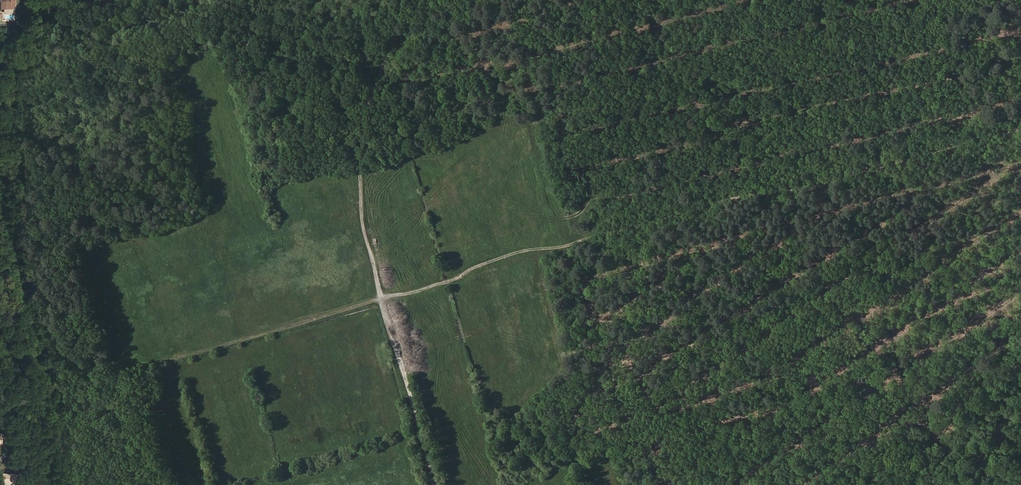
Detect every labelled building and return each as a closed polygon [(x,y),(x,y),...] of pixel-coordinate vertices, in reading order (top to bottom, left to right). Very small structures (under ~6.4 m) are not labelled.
[(14,1),(13,1),(13,0),(0,0),(0,1),(0,9),(14,9),(14,1)] [(2,473),(1,482),(15,483),(16,474),(2,473)]
